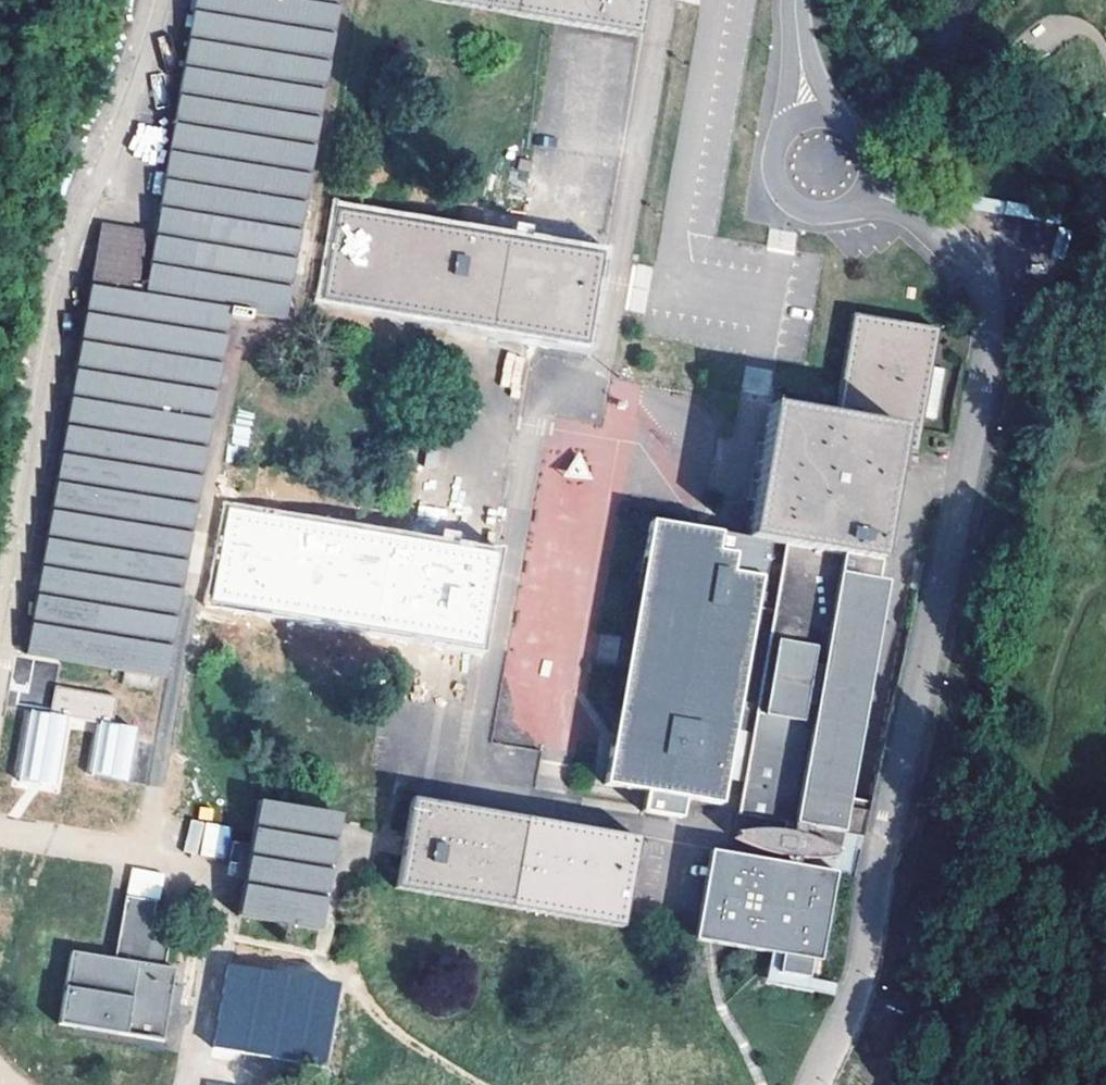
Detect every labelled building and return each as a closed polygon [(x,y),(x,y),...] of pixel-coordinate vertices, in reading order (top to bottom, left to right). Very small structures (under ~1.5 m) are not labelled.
[(278,325),(337,0),(192,0),(138,302),(224,316),(242,319),(278,325)] [(634,41),(641,0),(395,0),(634,41)] [(137,122),(130,158),(162,164),(169,128),(137,122)] [(327,264),(321,302),(446,324),(585,348),(600,260),(514,244),(336,213),(330,249),(327,264)] [(82,292),(19,658),(161,681),(224,321),(241,324),(242,319),(224,316),(138,302),(131,300),(143,233),(94,224),(82,292)] [(938,331),(852,316),(833,426),(902,439),(900,452),(916,455),(937,333),(938,331)] [(520,392),(522,354),(504,353),(501,391),(520,392)] [(746,365),(740,390),(768,396),(773,371),(746,365)] [(569,763),(605,490),(625,493),(640,383),(609,379),(603,425),(541,417),(499,742),(543,747),(542,759),(569,763)] [(839,563),(878,570),(900,452),(902,439),(833,426),(783,417),(776,454),(769,453),(759,510),(767,511),(760,549),(763,549),(782,553),(839,563)] [(361,630),(477,650),(492,560),(408,546),(227,515),(221,550),(211,605),(361,630)] [(680,806),(718,812),(724,779),(758,584),(763,549),(760,549),(713,541),(647,530),(601,792),(642,799),(639,818),(677,824),(680,806)] [(782,553),(763,549),(758,584),(724,779),(743,783),(737,819),(774,825),(772,832),(771,837),(731,841),(731,846),(766,861),(765,869),(705,860),(692,947),(773,959),(780,961),(778,976),(808,981),(811,965),(819,966),(832,879),(792,873),(793,865),(837,863),(838,854),(802,842),(803,838),(804,830),(843,838),(843,834),(863,837),(866,811),(848,808),(885,588),(875,586),(878,570),(839,563),(782,553)] [(117,695),(55,685),(51,713),(28,709),(16,778),(39,782),(58,786),(70,716),(97,720),(88,772),(129,779),(138,727),(112,722),(117,695)] [(650,848),(410,804),(395,883),(393,895),(633,939),(636,926),(650,848)] [(239,918),(320,932),(341,819),(260,805),(253,844),(239,918)] [(184,854),(226,858),(229,824),(187,820),(184,854)] [(127,896),(116,957),(100,954),(72,949),(66,983),(59,1019),(126,1031),(161,1038),(166,1011),(180,1013),(185,987),(171,984),(174,968),(163,966),(169,933),(150,929),(155,900),(127,896)] [(336,984),(228,967),(216,1046),(324,1063),(336,984)]
